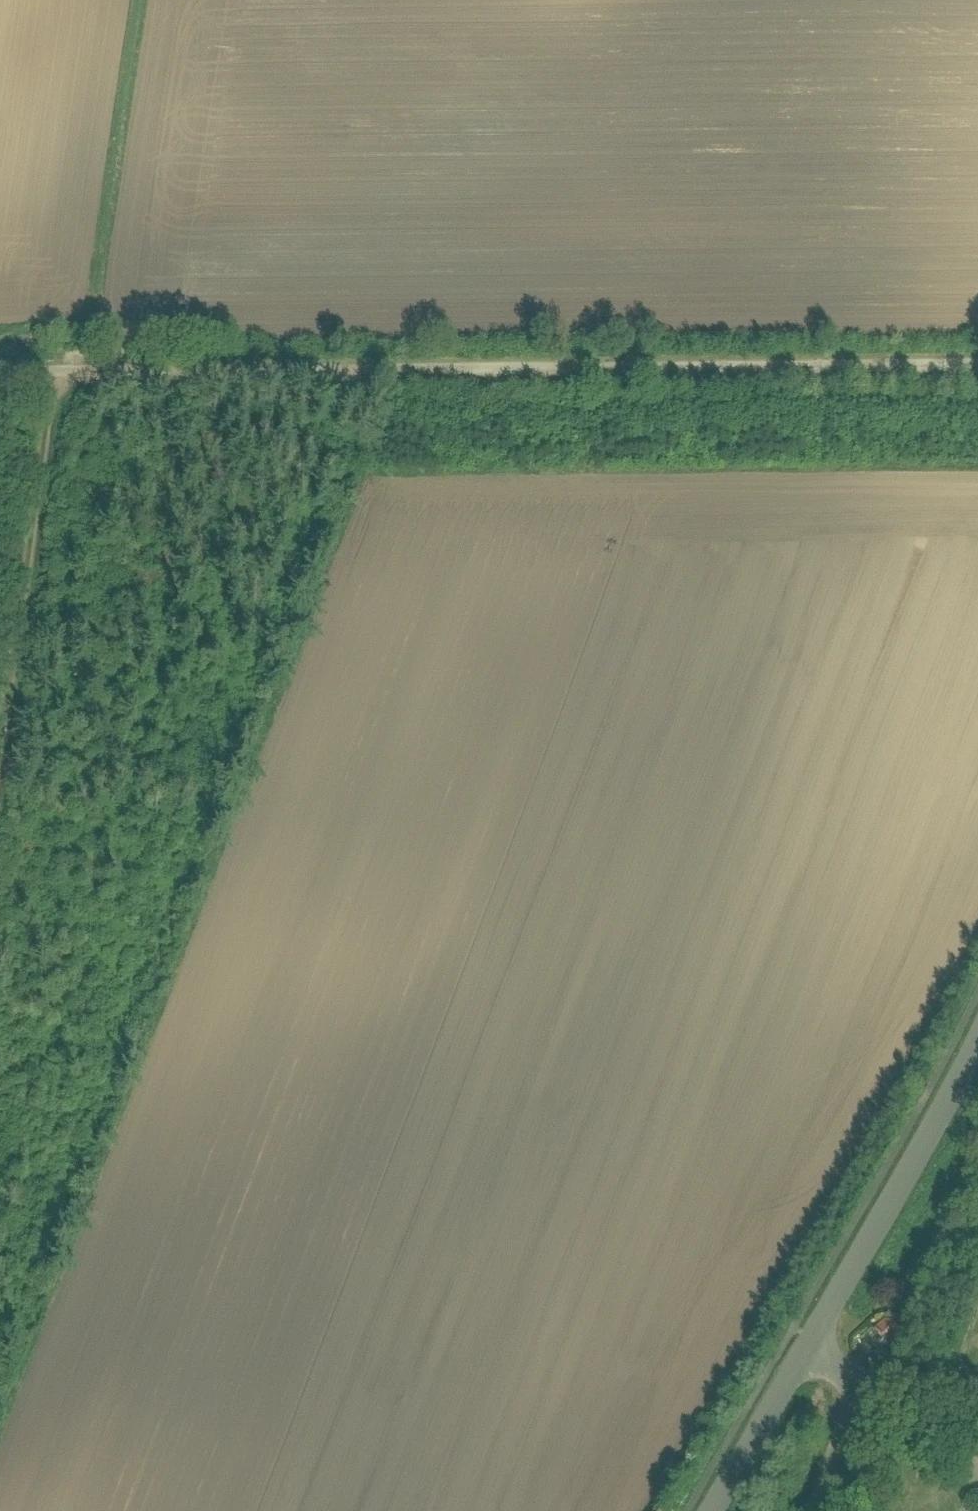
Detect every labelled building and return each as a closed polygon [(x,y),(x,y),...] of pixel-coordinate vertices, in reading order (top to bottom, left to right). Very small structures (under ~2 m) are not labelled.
[(894,1317),(879,1330),(893,1345),(908,1333),(894,1317)]
